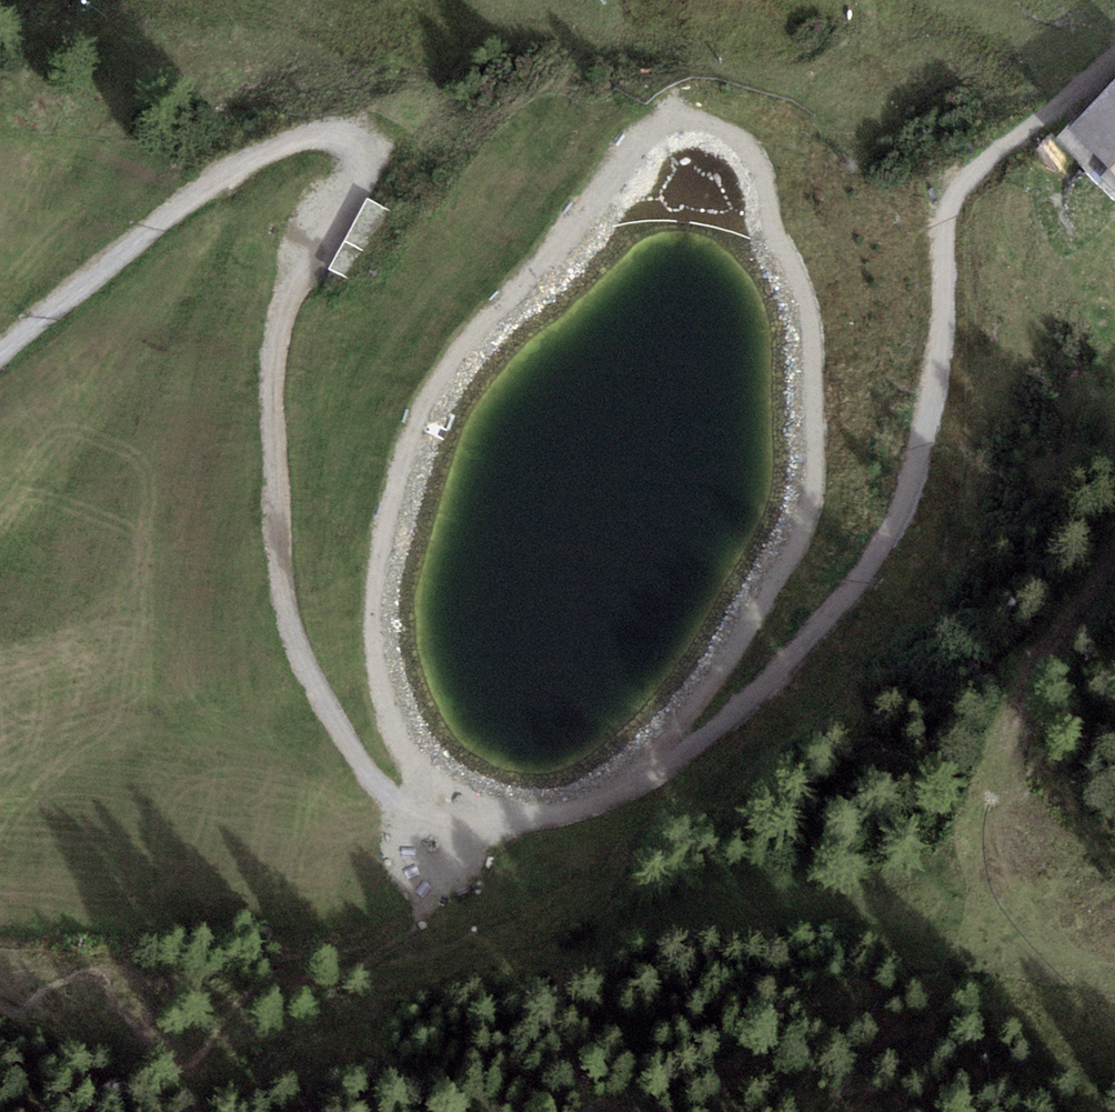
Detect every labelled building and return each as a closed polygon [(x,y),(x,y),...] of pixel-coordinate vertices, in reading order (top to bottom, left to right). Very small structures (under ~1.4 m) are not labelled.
[(1114,177),(1114,80),(1066,127),(1114,177)] [(333,280),(353,288),(382,213),(362,205),(333,280)]
